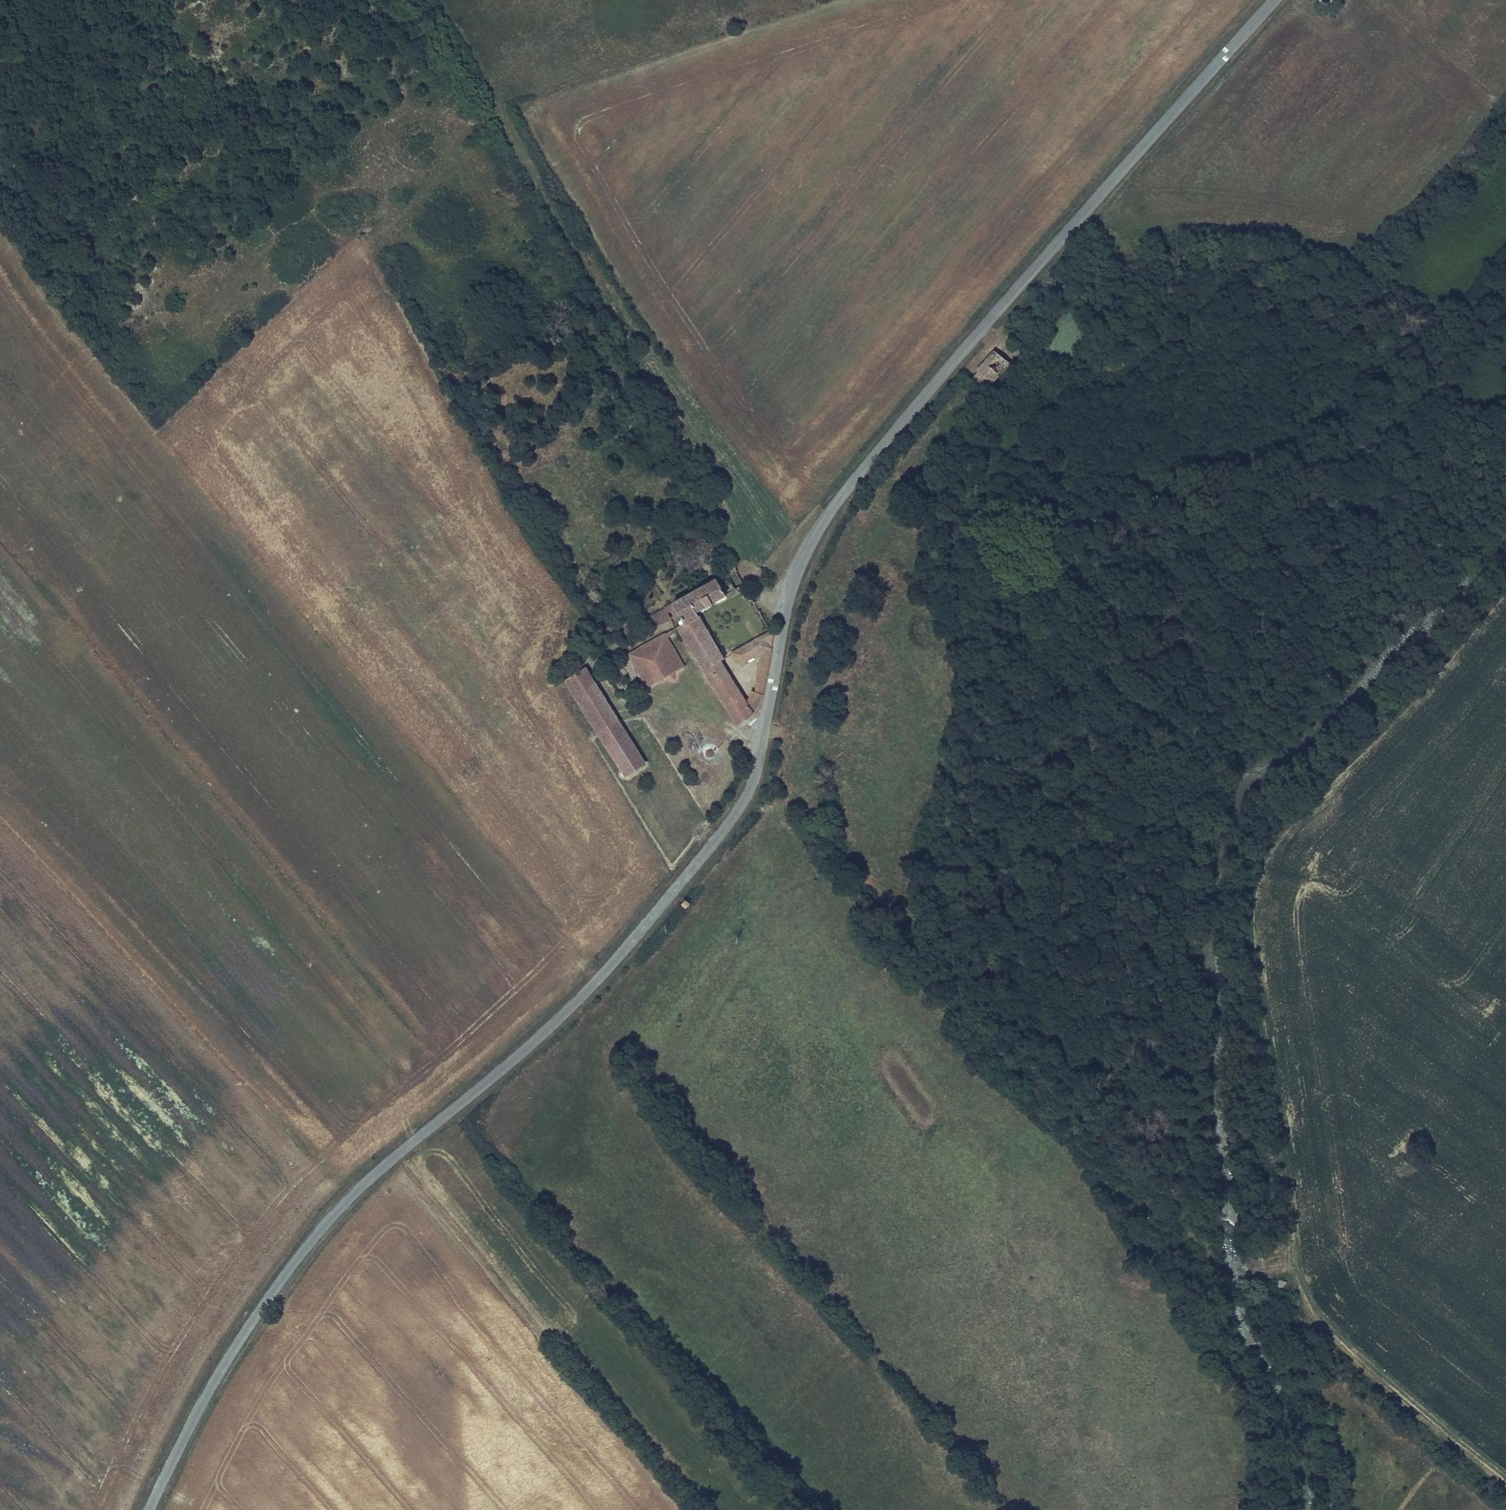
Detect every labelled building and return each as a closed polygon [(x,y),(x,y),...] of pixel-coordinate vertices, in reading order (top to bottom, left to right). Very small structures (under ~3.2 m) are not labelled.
[(979,373),(970,383),(979,392),(989,381),(990,383),(1008,364),(995,351),(977,371),(979,373)] [(744,585),(730,559),(721,564),(735,590),(744,585)] [(672,604),(674,608),(681,619),(679,620),(679,622),(681,625),(677,627),(743,734),(753,737),(764,680),(774,634),(771,631),(732,653),(739,665),(762,652),(758,667),(755,692),(751,691),(746,704),(720,662),(724,660),(696,612),(706,606),(707,608),(712,605),(711,603),(725,596),(716,579),(672,604)] [(672,604),(664,609),(666,613),(674,608),(672,604)] [(666,613),(664,609),(651,617),(656,626),(669,618),(666,613)] [(673,629),(628,654),(643,682),(639,684),(642,690),(683,667),(666,638),(675,632),(673,629)] [(565,680),(586,714),(606,702),(585,669),(565,680)] [(586,714),(625,776),(645,765),(606,702),(586,714)]
